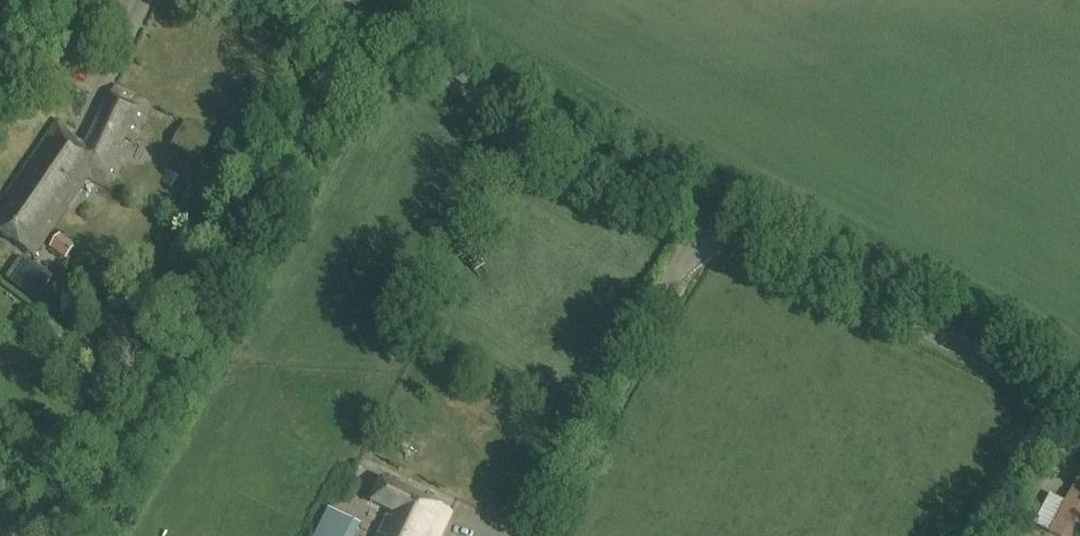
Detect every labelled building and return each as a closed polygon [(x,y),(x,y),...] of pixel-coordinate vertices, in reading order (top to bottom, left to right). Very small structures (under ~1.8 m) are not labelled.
[(111,188),(126,153),(118,149),(123,137),(132,141),(149,103),(114,85),(81,159),(66,153),(76,132),(59,120),(9,194),(15,198),(0,220),(0,231),(35,255),(87,177),(111,188)] [(75,245),(62,232),(51,246),(66,259),(75,245)] [(377,535),(441,535),(452,511),(382,478),(372,501),(389,509),(377,535)] [(1077,483),(1071,495),(1066,503),(1050,534),(1054,535),(1079,535),(1079,484),(1077,483)] [(330,511),(318,535),(349,535),(355,523),(330,511)]
